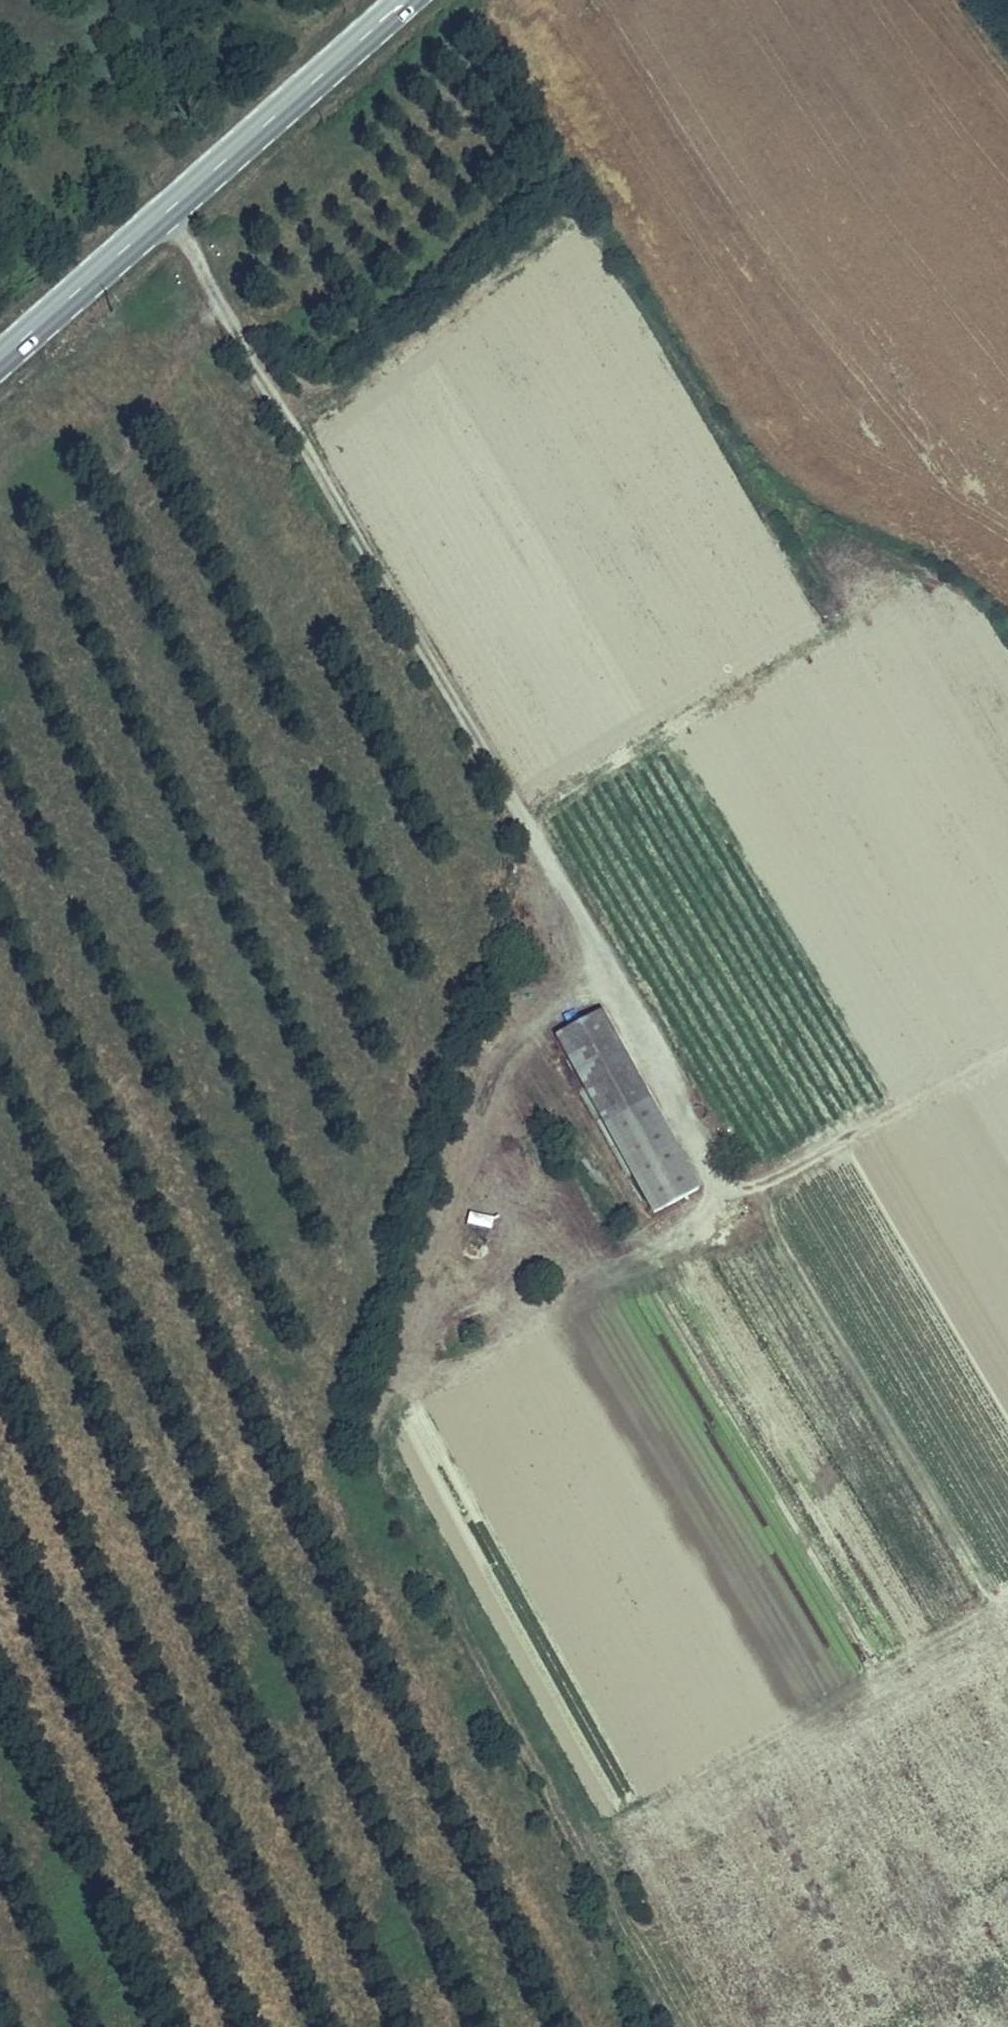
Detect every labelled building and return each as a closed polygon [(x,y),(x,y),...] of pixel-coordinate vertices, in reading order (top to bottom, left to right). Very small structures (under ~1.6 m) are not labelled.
[(605,1013),(562,1040),(666,1211),(710,1184),(605,1013)] [(470,1212),(467,1223),(490,1229),(493,1219),(470,1212)] [(647,1900),(644,1895),(635,1900),(640,1906),(647,1900)]
